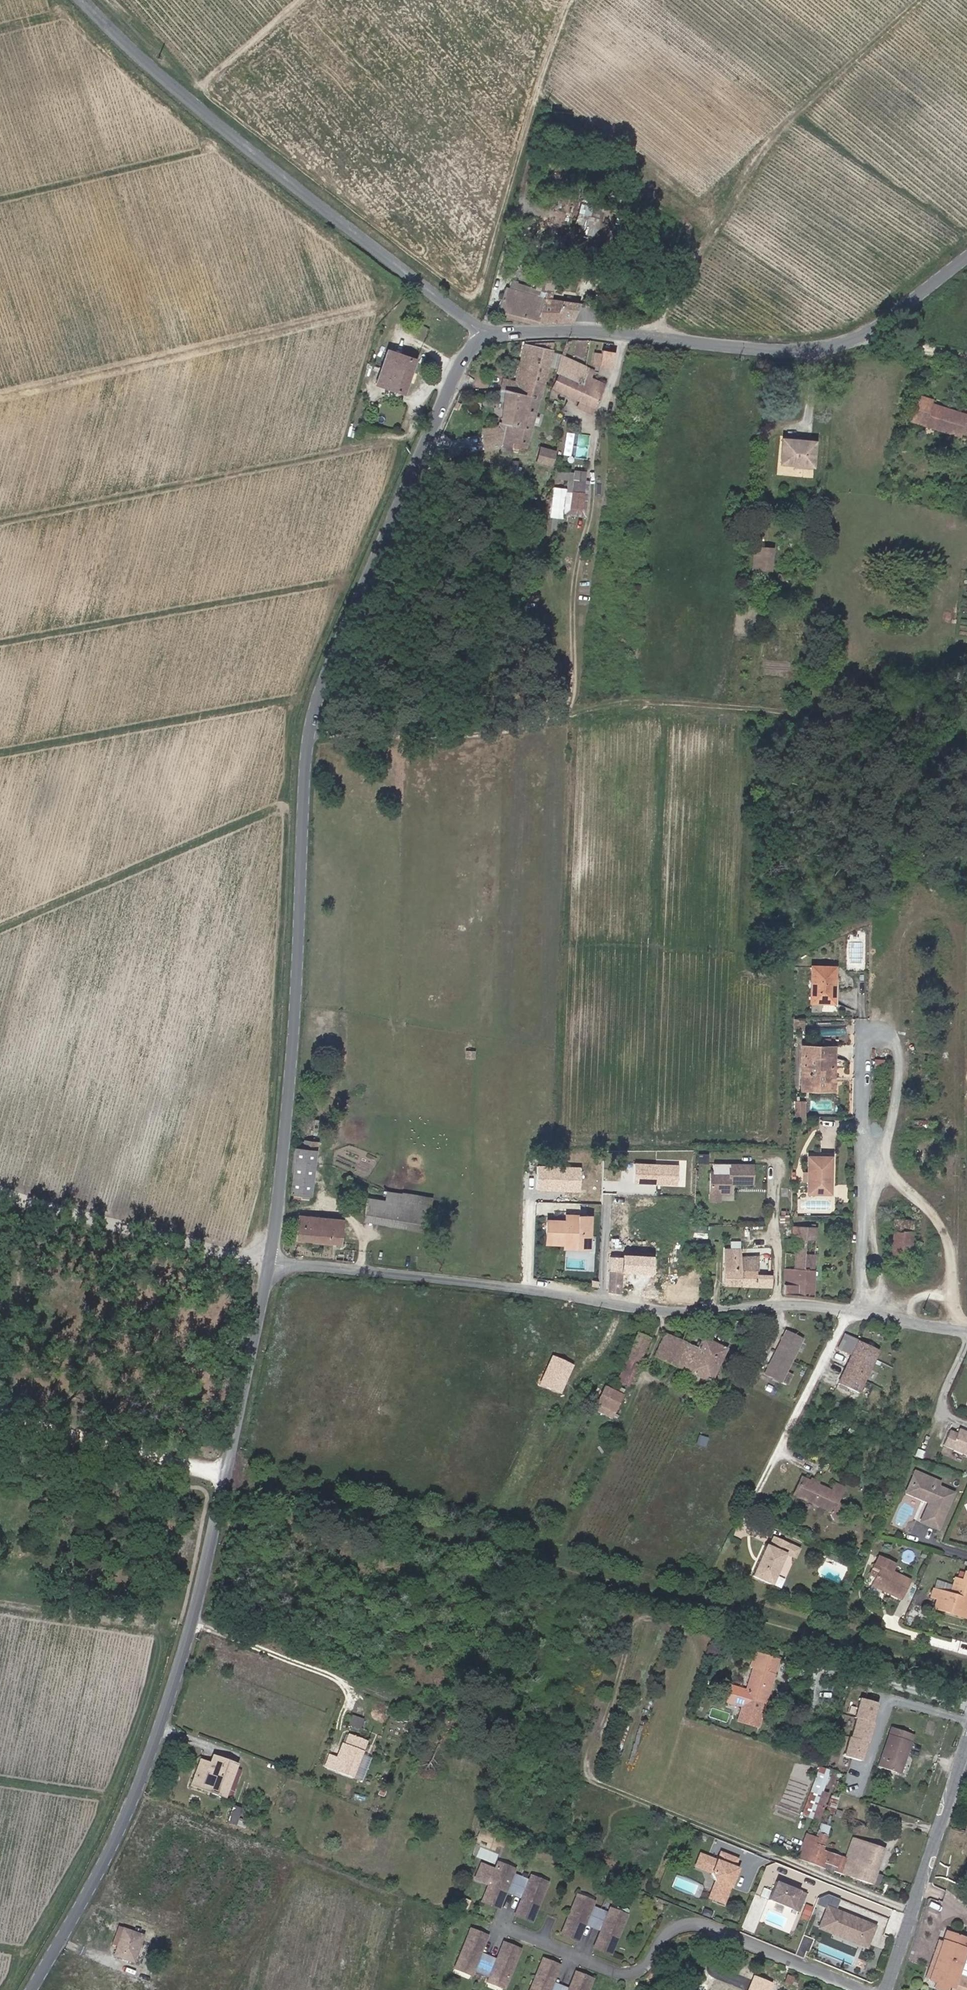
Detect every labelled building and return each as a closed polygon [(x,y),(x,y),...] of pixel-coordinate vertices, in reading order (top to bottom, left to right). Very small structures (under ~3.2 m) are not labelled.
[(586,205),(580,225),(601,230),(605,210),(586,205)] [(538,288),(556,289),(558,277),(540,275),(538,288)] [(548,292),(540,291),(511,282),(509,289),(546,300),(548,292)] [(495,313),(538,324),(572,322),(578,304),(546,300),(509,289),(504,288),(495,313)] [(440,321),(433,318),(425,336),(432,339),(440,321)] [(547,368),(555,339),(545,340),(537,341),(535,347),(525,345),(522,359),(547,368)] [(600,352),(593,352),(592,363),(599,364),(599,365),(612,367),(614,352),(601,350),(600,352)] [(376,383),(402,392),(413,361),(387,352),(376,383)] [(580,383),(584,375),(584,373),(585,367),(560,356),(554,371),(558,373),(579,382),(580,383)] [(514,392),(523,394),(526,378),(544,383),(547,368),(522,359),(519,372),(516,382),(514,392)] [(579,382),(558,373),(552,387),(594,406),(604,384),(584,375),(580,383),(579,382)] [(530,395),(540,398),(544,383),(526,378),(523,394),(530,395)] [(514,392),(516,382),(503,380),(503,384),(502,390),(505,390),(514,392)] [(501,424),(506,425),(516,426),(520,407),(523,394),(514,392),(505,390),(501,424)] [(530,395),(523,394),(520,407),(516,426),(506,425),(505,431),(503,440),(502,444),(511,446),(512,442),(523,445),(527,446),(527,445),(540,398),(530,395)] [(911,421),(925,425),(931,404),(933,401),(931,400),(918,396),(911,421)] [(578,407),(591,413),(594,406),(581,400),(578,407)] [(925,425),(936,428),(942,408),(931,404),(925,425)] [(936,428),(960,436),(961,432),(966,434),(966,412),(966,415),(942,408),(936,428)] [(495,447),(497,430),(484,430),(484,440),(492,441),(492,448),(495,447)] [(497,430),(495,447),(501,446),(502,444),(503,440),(505,431),(497,430)] [(783,440),(781,462),(811,464),(813,442),(783,440)] [(510,449),(511,446),(502,444),(501,446),(500,448),(500,450),(509,453),(510,449)] [(554,452),(540,448),(537,461),(550,465),(554,452)] [(511,466),(506,489),(516,491),(520,468),(517,467),(518,462),(514,461),(512,466),(511,466)] [(584,473),(558,471),(558,479),(569,480),(568,492),(565,492),(564,513),(585,515),(587,481),(583,481),(581,509),(572,509),(575,480),(583,481),(584,473)] [(583,481),(575,480),(572,509),(581,509),(583,481)] [(769,569),(771,549),(756,548),(754,568),(769,569)] [(812,967),(810,1001),(834,1002),(835,967),(812,967)] [(803,1029),(803,1019),(794,1019),(794,1029),(803,1029)] [(823,1069),(834,1069),(834,1048),(803,1047),(802,1089),(823,1089),(823,1069)] [(833,1089),(834,1069),(823,1069),(823,1089),(833,1089)] [(796,1114),(809,1114),(809,1099),(796,1099),(796,1114)] [(304,1149),(294,1149),(294,1155),(293,1164),(293,1168),(290,1193),(310,1195),(316,1142),(304,1141),(304,1149)] [(808,1172),(808,1181),(808,1193),(830,1194),(831,1157),(808,1156),(808,1172)] [(729,1172),(711,1172),(711,1194),(721,1194),(730,1194),(730,1184),(730,1181),(735,1181),(735,1184),(753,1184),(753,1164),(729,1164),(729,1172)] [(387,1192),(386,1191),(384,1201),(366,1198),(362,1221),(427,1231),(433,1199),(430,1199),(428,1198),(387,1192)] [(553,1221),(553,1243),(564,1244),(576,1244),(576,1248),(588,1248),(590,1217),(566,1215),(566,1221),(553,1221)] [(320,1241),(321,1227),(321,1218),(299,1216),(297,1239),(320,1241)] [(325,1227),(328,1227),(329,1219),(321,1218),(321,1227),(325,1227)] [(329,1219),(328,1227),(341,1229),(341,1220),(329,1219)] [(894,1220),(892,1254),(910,1255),(912,1221),(894,1220)] [(339,1243),(341,1229),(328,1227),(325,1227),(321,1227),(320,1241),(339,1243)] [(784,1253),(814,1254),(816,1228),(793,1227),(792,1239),(785,1240),(784,1253)] [(698,1245),(697,1258),(706,1258),(707,1246),(698,1245)] [(724,1249),(724,1284),(770,1286),(770,1277),(756,1276),(756,1270),(759,1270),(759,1256),(740,1254),(740,1249),(724,1249)] [(813,1271),(814,1254),(784,1253),(783,1294),(809,1296),(813,1296),(813,1271)] [(609,1261),(607,1292),(620,1293),(621,1261),(609,1261)] [(786,1329),(765,1371),(781,1379),(802,1336),(786,1329)] [(638,1334),(625,1362),(636,1367),(648,1339),(638,1334)] [(878,1351),(841,1334),(835,1347),(851,1355),(838,1382),(858,1392),(878,1351)] [(664,1335),(654,1355),(677,1367),(678,1365),(709,1381),(724,1349),(702,1338),(696,1350),(664,1335)] [(564,1393),(577,1364),(554,1354),(541,1383),(564,1393)] [(604,1386),(594,1408),(611,1416),(622,1394),(604,1386)] [(960,1428),(958,1432),(951,1429),(944,1443),(966,1455),(966,1431),(960,1428)] [(931,1498),(929,1504),(926,1510),(931,1513),(925,1524),(937,1529),(954,1494),(939,1487),(941,1483),(916,1471),(910,1483),(915,1485),(916,1488),(914,1493),(920,1496),(927,1499),(928,1497),(931,1498)] [(845,1489),(836,1485),(833,1492),(804,1477),(795,1494),(796,1495),(805,1499),(833,1513),(832,1515),(834,1522),(841,1526),(848,1511),(837,1505),(845,1489)] [(905,1493),(929,1504),(931,1498),(928,1497),(927,1499),(920,1496),(914,1493),(916,1488),(915,1485),(910,1483),(905,1493)] [(921,1521),(925,1524),(931,1513),(926,1510),(921,1521)] [(787,1554),(791,1544),(774,1536),(770,1546),(767,1545),(753,1576),(773,1584),(787,1554)] [(791,1544),(787,1554),(797,1557),(801,1548),(791,1544)] [(849,1548),(845,1555),(853,1560),(857,1552),(849,1548)] [(876,1576),(872,1584),(901,1599),(909,1580),(892,1572),(895,1565),(878,1556),(870,1572),(876,1576)] [(966,1612),(966,1573),(964,1572),(962,1581),(955,1579),(950,1594),(933,1589),(931,1597),(936,1599),(934,1608),(947,1612),(949,1607),(966,1612)] [(966,1613),(966,1612),(949,1607),(947,1612),(966,1618),(966,1613)] [(778,1660),(755,1653),(751,1667),(753,1667),(746,1690),(731,1685),(726,1703),(741,1708),(744,1708),(740,1723),(757,1728),(778,1660)] [(875,1702),(855,1697),(840,1757),(860,1762),(875,1702)] [(902,1755),(906,1757),(914,1735),(891,1727),(877,1766),(896,1773),(902,1755)] [(336,1758),(332,1769),(352,1777),(366,1742),(349,1735),(345,1745),(342,1744),(336,1758)] [(900,1774),(906,1757),(902,1755),(896,1773),(900,1774)] [(328,1767),(332,1769),(336,1758),(332,1756),(328,1767)] [(190,1785),(211,1792),(213,1784),(200,1779),(206,1764),(215,1767),(217,1759),(211,1757),(209,1762),(199,1759),(190,1785)] [(225,1797),(235,1768),(236,1765),(217,1759),(215,1767),(206,1764),(200,1779),(213,1784),(211,1792),(225,1797)] [(241,1770),(235,1768),(225,1797),(231,1799),(241,1770)] [(827,1770),(820,1768),(805,1815),(819,1821),(827,1794),(820,1792),(827,1770)] [(826,1812),(833,1814),(838,1798),(830,1795),(826,1812)] [(817,1832),(826,1835),(828,1831),(829,1826),(820,1823),(817,1832)] [(872,1884),(876,1872),(883,1852),(851,1841),(845,1858),(822,1850),(826,1835),(817,1832),(815,1836),(805,1833),(797,1859),(872,1884)] [(717,1856),(708,1852),(704,1863),(713,1866),(712,1868),(715,1876),(712,1885),(717,1886),(714,1895),(724,1899),(731,1882),(729,1881),(730,1877),(733,1878),(738,1864),(734,1863),(738,1855),(721,1848),(717,1856)] [(704,1863),(708,1852),(700,1849),(695,1861),(712,1868),(713,1866),(704,1863)] [(483,1868),(477,1882),(491,1887),(484,1904),(500,1910),(506,1895),(513,1899),(521,1880),(514,1877),(515,1874),(499,1867),(497,1874),(483,1868)] [(881,1874),(876,1872),(872,1884),(877,1886),(881,1874)] [(785,1882),(776,1878),(769,1896),(799,1908),(806,1890),(790,1883),(789,1885),(785,1884),(785,1882)] [(529,1883),(521,1880),(513,1899),(521,1902),(515,1917),(531,1923),(546,1887),(530,1880),(529,1883)] [(717,1886),(712,1885),(709,1893),(714,1895),(717,1886)] [(590,1931),(598,1913),(591,1909),(592,1907),(576,1900),(561,1936),(577,1942),(583,1928),(590,1931)] [(813,1904),(806,1901),(803,1910),(809,1913),(813,1904)] [(867,1943),(875,1923),(828,1904),(822,1920),(859,1934),(858,1939),(867,1943)] [(708,1916),(710,1911),(703,1908),(701,1913),(708,1916)] [(598,1913),(590,1931),(598,1934),(592,1949),(607,1956),(622,1919),(607,1913),(606,1916),(598,1913)] [(820,1924),(858,1939),(859,1934),(822,1920),(820,1924)] [(112,1945),(117,1946),(123,1929),(117,1927),(112,1945)] [(134,1962),(140,1942),(143,1935),(123,1929),(117,1946),(114,1955),(134,1962)] [(926,1984),(942,1989),(966,1989),(966,1979),(958,1976),(966,1950),(966,1939),(946,1931),(942,1942),(926,1984)] [(480,1977),(488,1958),(481,1955),(487,1941),(471,1935),(456,1970),(472,1977),(473,1975),(480,1977)] [(926,1984),(942,1942),(938,1941),(923,1983),(926,1984)] [(147,1945),(140,1942),(134,1962),(141,1964),(147,1945)] [(496,1961),(488,1958),(480,1977),(488,1981),(487,1983),(503,1989),(518,1954),(502,1947),(496,1961)] [(559,1988),(551,1985),(557,1970),(541,1963),(530,1989),(558,1989),(559,1988)] [(787,1974),(783,1983),(793,1988),(797,1978),(787,1974)] [(588,1983),(572,1977),(566,1989),(585,1989),(588,1983)] [(131,1981),(133,1989),(150,1989),(148,1979),(140,1981),(139,1979),(131,1981)]
